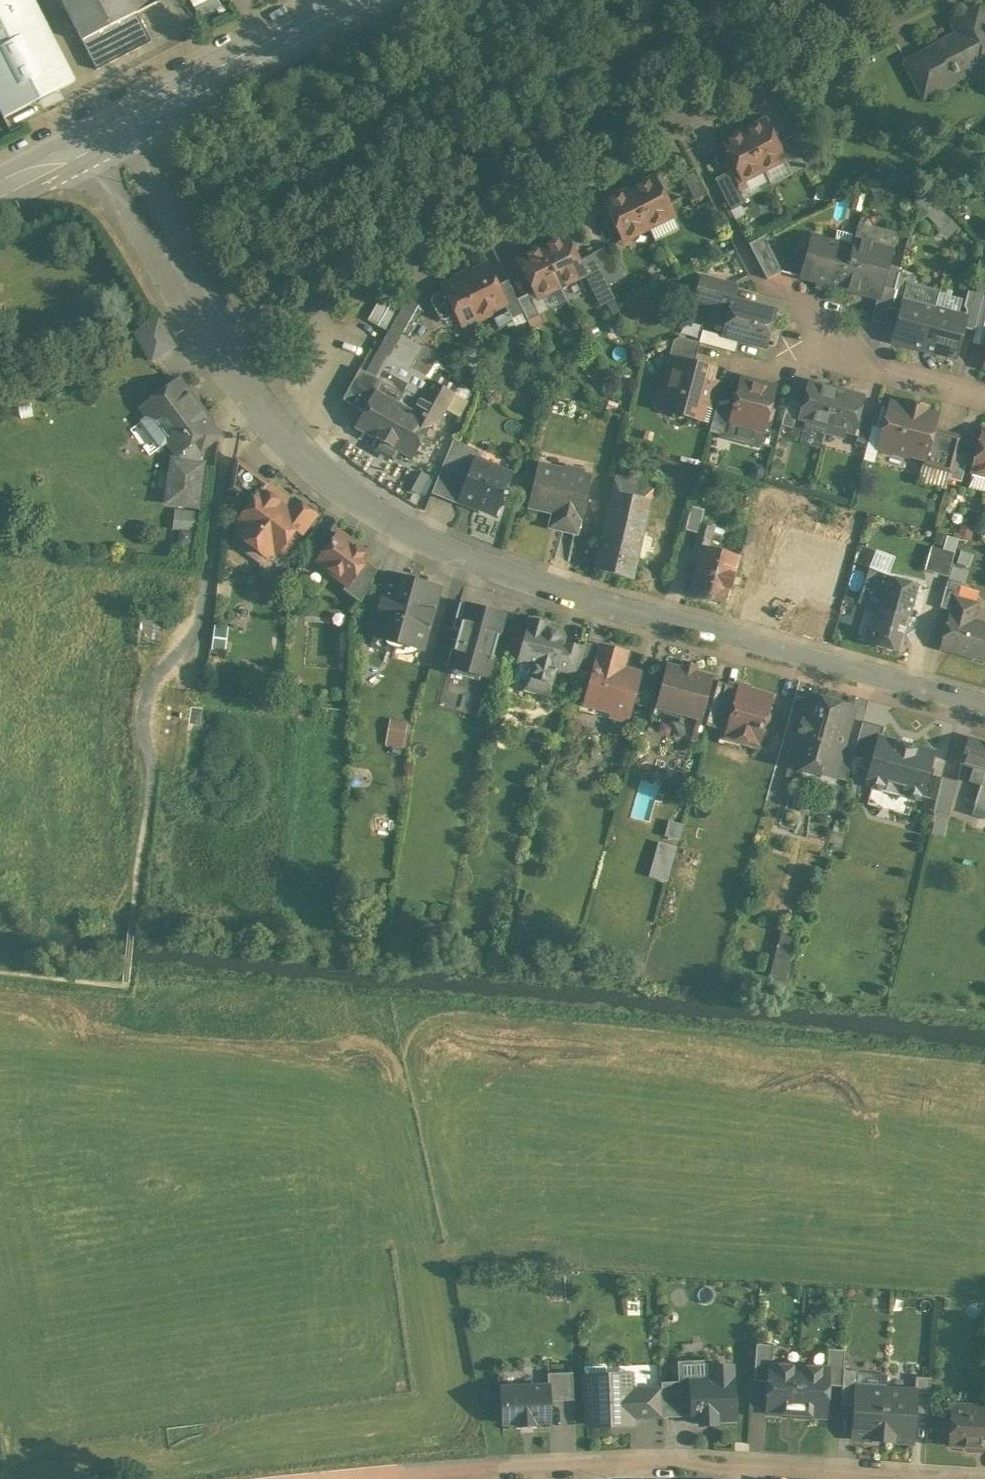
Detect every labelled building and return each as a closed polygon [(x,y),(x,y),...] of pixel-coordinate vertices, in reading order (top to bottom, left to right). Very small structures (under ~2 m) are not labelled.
[(4,118),(41,98),(59,89),(75,81),(34,0),(0,0),(0,110),(4,118)] [(82,40),(137,13),(161,1),(160,0),(61,0),(82,40)] [(953,22),(961,35),(948,42),(947,40),(924,53),(940,82),(941,82),(962,71),(984,64),(984,13),(982,7),(953,22)] [(137,13),(82,40),(97,70),(152,42),(137,13)] [(924,53),(906,62),(924,97),(943,87),(941,82),(940,82),(924,53)] [(984,72),(984,64),(962,71),(941,82),(943,87),(946,92),(984,72)] [(41,98),(45,105),(62,96),(59,89),(41,98)] [(766,120),(744,131),(764,170),(785,160),(786,159),(778,144),(766,120)] [(764,170),(744,131),(723,142),(730,157),(726,159),(725,163),(729,171),(730,171),(738,188),(746,184),(744,180),(764,170)] [(798,134),(778,144),(786,159),(785,160),(793,175),(813,165),(798,134)] [(772,185),(793,175),(785,160),(764,170),(772,185)] [(695,169),(683,175),(695,200),(708,194),(695,169)] [(744,200),(772,185),(764,170),(744,180),(746,184),(738,188),(744,200)] [(738,188),(730,171),(729,171),(716,178),(732,210),(746,203),(744,200),(738,188)] [(654,176),(629,189),(649,228),(674,216),(654,176)] [(629,189),(604,202),(624,241),(649,228),(629,189)] [(943,236),(955,229),(942,205),(929,212),(943,236)] [(674,216),(649,228),(655,240),(680,227),(674,216)] [(834,242),(814,237),(803,277),(841,287),(852,247),(850,246),(853,235),(838,231),(834,242)] [(565,235),(540,247),(560,287),(585,274),(584,272),(565,235)] [(782,271),(764,236),(750,243),(749,243),(767,279),(782,271)] [(852,247),(841,287),(878,297),(879,298),(882,286),(893,248),(855,238),(852,247)] [(607,246),(593,254),(598,265),(607,283),(622,275),(607,246)] [(540,247),(519,258),(539,297),(560,287),(540,247)] [(469,270),(454,278),(454,279),(454,281),(443,286),(445,290),(433,296),(431,301),(440,319),(445,321),(458,315),(463,325),(474,320),(475,321),(477,322),(491,315),(492,313),(491,311),(504,305),(505,304),(497,286),(486,265),(472,272),(471,271),(469,270)] [(607,283),(598,265),(584,272),(585,274),(601,306),(615,299),(607,283)] [(899,273),(894,289),(895,289),(890,308),(901,311),(904,300),(905,300),(907,294),(911,292),(915,277),(899,273)] [(737,286),(702,276),(695,300),(730,310),(733,298),(734,298),(737,286)] [(517,299),(508,280),(497,286),(505,304),(504,305),(511,318),(524,312),(517,299)] [(882,286),(879,298),(878,297),(871,321),(885,324),(890,308),(895,289),(894,289),(882,286)] [(984,296),(968,291),(964,306),(967,310),(965,316),(966,317),(963,328),(975,331),(984,296)] [(529,294),(517,299),(524,312),(528,321),(539,315),(529,294)] [(389,331),(366,372),(360,369),(355,379),(372,388),(382,369),(389,357),(401,335),(418,305),(409,296),(401,311),(389,331)] [(734,298),(733,298),(730,310),(723,336),(738,340),(766,348),(776,310),(734,298)] [(369,320),(389,331),(401,311),(380,299),(369,320)] [(905,300),(904,300),(901,311),(893,341),(924,350),(935,308),(905,300)] [(965,316),(935,308),(924,350),(955,358),(963,328),(966,317),(965,316)] [(159,319),(136,333),(150,357),(152,361),(175,347),(159,319)] [(979,321),(973,343),(984,346),(984,341),(984,322),(979,321)] [(723,336),(703,331),(700,342),(700,343),(734,352),(738,340),(723,336)] [(422,347),(401,335),(389,357),(410,368),(422,347)] [(700,342),(680,337),(673,341),(668,360),(676,362),(676,361),(694,366),(700,343),(700,342)] [(443,359),(422,347),(410,368),(431,380),(443,359)] [(694,366),(676,361),(676,362),(668,392),(674,394),(669,411),(673,417),(680,419),(686,415),(686,413),(701,417),(703,407),(715,410),(719,396),(723,382),(713,379),(711,377),(713,371),(694,366)] [(419,402),(404,394),(409,384),(382,369),(372,388),(376,391),(364,411),(355,427),(413,459),(432,423),(433,422),(414,412),(419,402)] [(152,418),(156,419),(170,437),(172,441),(204,418),(205,416),(204,414),(189,394),(190,392),(190,390),(180,378),(147,402),(145,406),(144,409),(145,413),(148,416),(152,418)] [(372,388),(355,379),(343,399),(364,411),(376,391),(372,388)] [(455,394),(431,380),(419,402),(414,412),(433,422),(432,423),(437,426),(455,394)] [(774,389),(741,380),(736,401),(731,421),(732,421),(748,426),(749,424),(764,428),(766,421),(770,420),(773,411),(770,407),(774,389)] [(821,385),(810,382),(800,418),(808,420),(807,426),(825,431),(836,392),(824,389),(821,385)] [(848,396),(836,392),(825,431),(844,436),(846,430),(854,432),(864,397),(852,394),(848,396)] [(715,410),(710,431),(728,436),(732,421),(731,421),(736,401),(719,396),(715,410)] [(801,401),(789,398),(781,425),(793,428),(801,401)] [(866,448),(863,460),(864,460),(865,459),(874,461),(873,463),(875,463),(876,461),(875,460),(879,448),(890,405),(879,402),(873,421),(866,448)] [(906,408),(891,404),(890,405),(879,448),(907,456),(910,455),(924,459),(925,459),(933,430),(937,417),(924,413),(923,411),(908,407),(906,408)] [(204,418),(172,441),(170,437),(169,441),(170,445),(172,448),(175,450),(179,451),(180,451),(183,450),(194,442),(201,452),(202,452),(219,439),(204,418)] [(873,421),(862,418),(855,445),(866,448),(873,421)] [(983,429),(972,471),(973,472),(969,487),(984,492),(984,429),(983,429)] [(960,437),(933,430),(925,459),(924,459),(922,464),(951,472),(960,437)] [(453,441),(442,467),(456,473),(467,446),(453,441)] [(194,442),(183,450),(180,451),(179,459),(175,460),(174,462),(172,463),(171,466),(167,496),(168,498),(169,500),(171,502),(174,504),(198,507),(204,463),(200,462),(202,452),(201,452),(194,442)] [(467,446),(456,473),(467,477),(473,464),(478,451),(467,446)] [(969,454),(957,451),(950,478),(961,481),(969,454)] [(269,483),(236,458),(231,489),(251,504),(263,488),(264,489),(269,483)] [(592,475),(539,463),(528,507),(530,507),(531,504),(554,510),(553,513),(555,513),(556,509),(563,510),(558,530),(577,534),(580,519),(581,519),(592,475)] [(489,471),(473,464),(467,477),(459,498),(497,513),(512,473),(491,465),(489,471)] [(947,489),(951,472),(922,464),(918,481),(947,489)] [(456,473),(442,467),(431,493),(457,503),(459,498),(467,477),(456,473)] [(655,484),(616,475),(612,491),(651,500),(655,484)] [(289,508),(295,501),(269,482),(269,483),(264,489),(289,508)] [(264,489),(263,488),(251,504),(239,521),(238,535),(251,545),(252,544),(266,556),(278,551),(282,554),(287,553),(294,544),(293,538),(290,536),(296,528),(302,533),(316,516),(295,500),(295,501),(289,508),(264,489)] [(651,500),(612,491),(606,519),(644,530),(651,500)] [(704,510),(691,506),(685,529),(697,533),(700,524),(704,510)] [(174,529),(182,530),(184,512),(176,511),(174,529)] [(196,513),(184,512),(182,530),(194,531),(196,513)] [(644,530),(606,519),(594,569),(633,579),(644,530)] [(700,524),(697,533),(694,543),(709,547),(714,527),(700,524)] [(339,533),(328,547),(323,547),(319,554),(319,558),(320,559),(318,562),(348,584),(348,585),(366,561),(370,556),(339,533)] [(709,547),(694,543),(689,562),(697,564),(689,594),(726,605),(740,556),(709,547)] [(949,574),(953,550),(930,546),(925,569),(949,574)] [(366,561),(348,585),(348,584),(344,590),(361,603),(378,570),(366,561)] [(884,573),(871,568),(864,590),(882,598),(888,576),(884,575),(884,573)] [(919,584),(888,576),(882,598),(879,609),(910,617),(919,584)] [(420,582),(408,579),(407,579),(406,580),(405,581),(391,577),(390,578),(388,578),(387,580),(382,596),(381,597),(380,599),(378,607),(378,608),(378,609),(379,611),(373,631),(374,633),(375,635),(376,635),(420,647),(422,646),(423,645),(438,593),(437,591),(435,589),(421,585),(421,584),(421,583),(420,582)] [(960,584),(948,580),(940,608),(952,611),(955,597),(957,598),(960,584)] [(879,609),(882,598),(864,590),(859,604),(879,609)] [(955,597),(952,611),(941,647),(984,659),(984,624),(972,621),(977,603),(957,598),(955,597)] [(460,602),(453,628),(459,630),(467,604),(460,602)] [(504,615),(467,604),(459,630),(450,666),(487,676),(504,615)] [(875,621),(869,643),(876,645),(876,646),(893,651),(893,650),(900,652),(910,617),(879,609),(875,621)] [(875,621),(861,617),(855,639),(869,643),(875,621)] [(544,621),(535,619),(534,620),(531,619),(519,662),(534,666),(531,676),(552,682),(555,668),(562,642),(558,641),(560,637),(556,631),(546,629),(547,624),(544,623),(544,621)] [(567,636),(561,626),(547,622),(547,624),(546,629),(556,631),(560,637),(558,641),(562,642),(565,643),(567,636)] [(565,643),(562,642),(555,668),(577,674),(579,666),(584,649),(565,643)] [(601,647),(586,642),(584,649),(579,666),(595,670),(601,647)] [(586,703),(585,704),(610,711),(614,718),(621,720),(628,716),(639,674),(622,669),(626,653),(601,647),(595,670),(586,703)] [(684,669),(694,672),(696,665),(685,662),(684,669)] [(684,669),(667,665),(655,707),(665,710),(670,719),(678,734),(696,739),(700,724),(709,691),(713,677),(694,672),(684,669)] [(552,682),(531,676),(527,688),(548,694),(552,682)] [(736,698),(739,688),(724,683),(721,694),(736,698)] [(749,686),(743,685),(739,687),(739,688),(736,698),(727,731),(725,738),(727,739),(727,738),(758,746),(764,724),(769,722),(770,715),(768,710),(772,696),(751,690),(749,686)] [(721,694),(709,691),(700,724),(712,727),(721,694)] [(721,694),(712,727),(727,731),(736,698),(721,694)] [(808,695),(789,765),(835,777),(843,746),(854,708),(808,695)] [(614,718),(610,711),(585,704),(586,703),(581,702),(579,710),(612,719),(614,718)] [(665,710),(655,707),(653,714),(670,719),(665,710)] [(404,744),(408,719),(389,717),(386,742),(404,744)] [(884,727),(863,721),(855,749),(853,756),(865,759),(862,768),(871,770),(880,738),(881,738),(884,727)] [(871,770),(868,783),(871,788),(915,800),(920,797),(924,780),(927,781),(931,766),(928,765),(932,753),(916,748),(912,744),(901,741),(896,743),(881,738),(880,738),(871,770)] [(969,738),(961,761),(975,765),(984,768),(984,743),(969,738)] [(855,749),(843,746),(835,777),(846,781),(853,756),(855,749)] [(981,785),(984,771),(984,768),(975,765),(970,782),(981,785)] [(981,785),(975,804),(984,808),(984,771),(981,785)] [(958,781),(942,777),(933,812),(949,816),(958,781)] [(975,804),(971,815),(984,819),(984,808),(975,804)] [(681,837),(683,822),(666,819),(664,835),(681,837)] [(657,840),(649,876),(669,881),(677,845),(657,840)] [(773,1345),(757,1344),(754,1380),(769,1381),(770,1365),(771,1365),(773,1345)] [(845,1350),(829,1349),(827,1368),(828,1369),(827,1385),(842,1386),(843,1370),(845,1350)] [(771,1365),(770,1365),(769,1381),(767,1413),(796,1414),(799,1367),(771,1365)] [(606,1366),(584,1367),(585,1382),(587,1424),(589,1423),(630,1421),(632,1421),(632,1417),(631,1391),(630,1374),(607,1375),(606,1366)] [(732,1366),(712,1367),(713,1379),(691,1380),(691,1381),(693,1416),(693,1422),(700,1422),(700,1424),(717,1424),(716,1421),(735,1420),(732,1366)] [(827,1368),(799,1367),(796,1414),(825,1416),(827,1385),(828,1369),(827,1368)] [(858,1371),(843,1370),(842,1386),(841,1405),(855,1406),(856,1386),(857,1386),(858,1371)] [(572,1372),(548,1373),(549,1387),(549,1400),(574,1399),(572,1372)] [(931,1378),(916,1377),(915,1390),(916,1390),(915,1412),(928,1413),(931,1378)] [(691,1386),(661,1387),(663,1417),(693,1416),(691,1386)] [(857,1386),(856,1386),(855,1406),(853,1437),(853,1438),(854,1438),(883,1440),(886,1388),(857,1386)] [(549,1387),(502,1389),(504,1423),(519,1422),(519,1426),(535,1425),(535,1421),(550,1421),(549,1400),(549,1387)] [(660,1390),(631,1391),(632,1417),(661,1416),(661,1418),(663,1417),(661,1387),(660,1388),(660,1390)] [(915,1390),(886,1388),(883,1440),(912,1442),(915,1412),(916,1390),(915,1390)] [(953,1405),(951,1445),(963,1445),(967,1450),(983,1451),(984,1449),(984,1411),(984,1407),(953,1405)]
